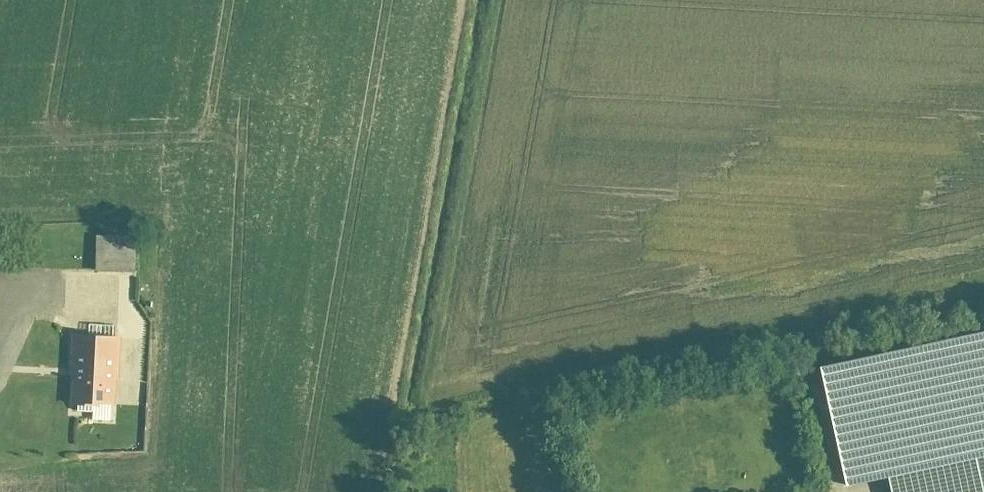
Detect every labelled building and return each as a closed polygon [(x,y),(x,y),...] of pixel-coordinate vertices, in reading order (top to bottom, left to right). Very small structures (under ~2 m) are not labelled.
[(983,457),(983,333),(821,367),(846,486),(887,477),(983,457)] [(72,338),(69,407),(117,409),(120,340),(72,338)] [(887,477),(890,491),(983,491),(983,457),(887,477)]
